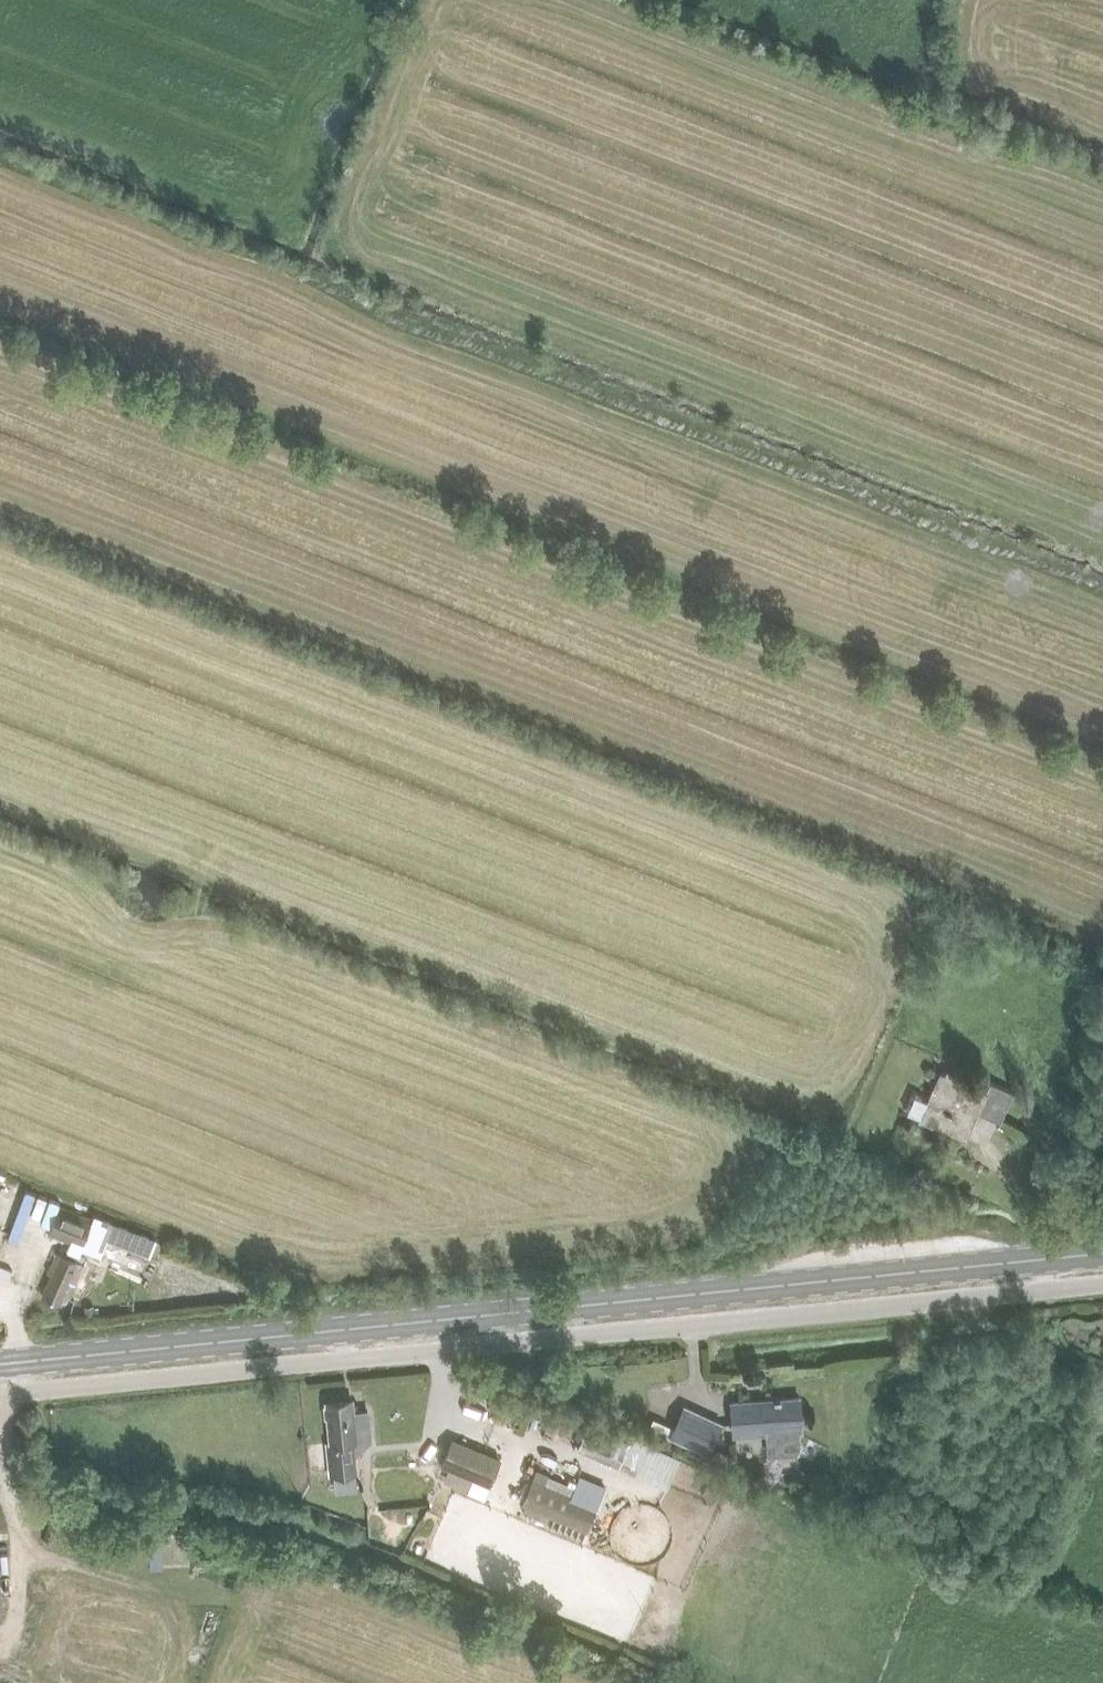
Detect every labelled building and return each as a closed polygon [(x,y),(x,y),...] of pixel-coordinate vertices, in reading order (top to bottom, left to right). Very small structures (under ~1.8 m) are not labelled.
[(1013,1092),(990,1082),(985,1092),(939,1071),(926,1100),(914,1095),(906,1112),(965,1139),(977,1112),(999,1121),(1013,1092)] [(27,1223),(42,1228),(51,1202),(36,1197),(27,1223)] [(58,1206),(56,1212),(47,1235),(80,1247),(90,1218),(58,1206)] [(80,1250),(99,1257),(106,1240),(148,1256),(155,1238),(94,1214),(80,1250)] [(83,1264),(80,1262),(83,1255),(68,1248),(65,1256),(56,1252),(47,1272),(51,1273),(42,1295),(59,1302),(63,1294),(69,1297),(83,1264)] [(733,1435),(776,1431),(778,1455),(797,1453),(801,1445),(799,1430),(802,1430),(799,1397),(780,1399),(780,1397),(774,1397),(775,1401),(751,1403),(751,1401),(731,1403),(733,1435)] [(325,1417),(328,1416),(331,1442),(328,1442),(332,1473),(358,1471),(355,1448),(352,1448),(351,1442),(371,1439),(367,1411),(353,1413),(351,1400),(326,1402),(326,1405),(324,1406),(325,1417)] [(707,1453),(720,1424),(683,1408),(671,1437),(707,1453)] [(629,1441),(587,1423),(576,1448),(618,1466),(629,1441)] [(439,1466),(482,1484),(489,1487),(500,1459),(451,1438),(439,1466)] [(588,1534),(603,1498),(536,1470),(521,1505),(588,1534)] [(150,1561),(188,1562),(189,1530),(164,1529),(164,1540),(150,1540),(150,1561)]
